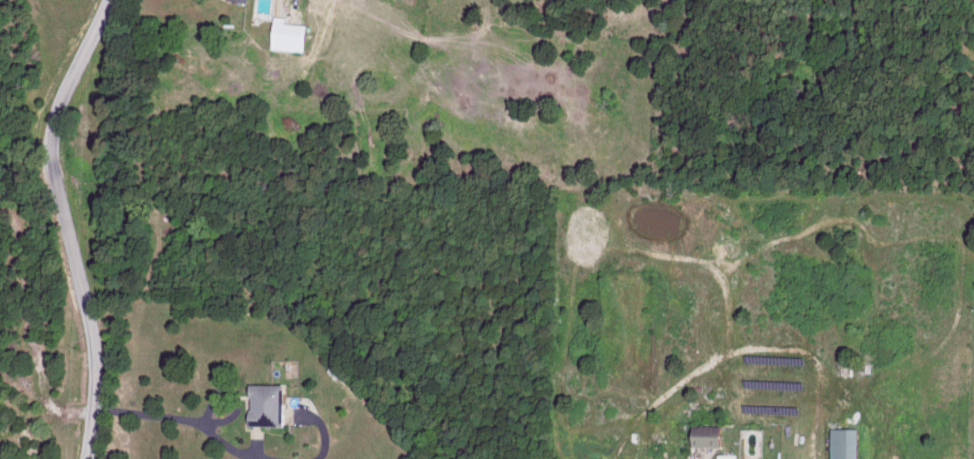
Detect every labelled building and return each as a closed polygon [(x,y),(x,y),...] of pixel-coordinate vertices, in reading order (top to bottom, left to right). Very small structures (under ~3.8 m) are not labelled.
[(309,50),(310,23),(289,22),(290,15),(277,15),(275,48),(309,50)] [(345,380),(351,372),(337,361),(330,369),(345,380)] [(717,424),(685,424),(686,446),(718,445),(717,424)] [(853,427),(827,427),(827,458),(852,458),(853,427)]
